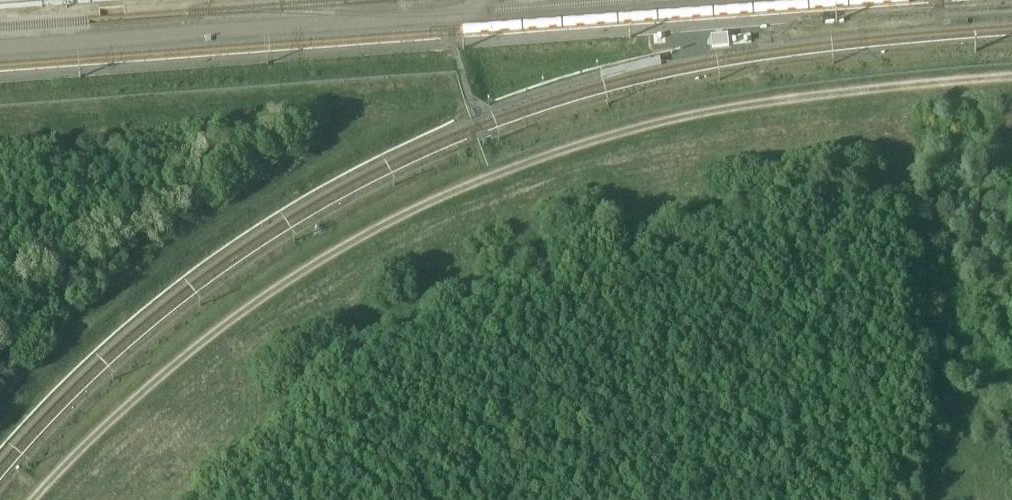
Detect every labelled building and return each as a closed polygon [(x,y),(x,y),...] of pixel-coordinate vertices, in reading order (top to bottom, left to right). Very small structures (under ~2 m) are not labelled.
[(130,0),(0,0),(0,9),(130,0)]
